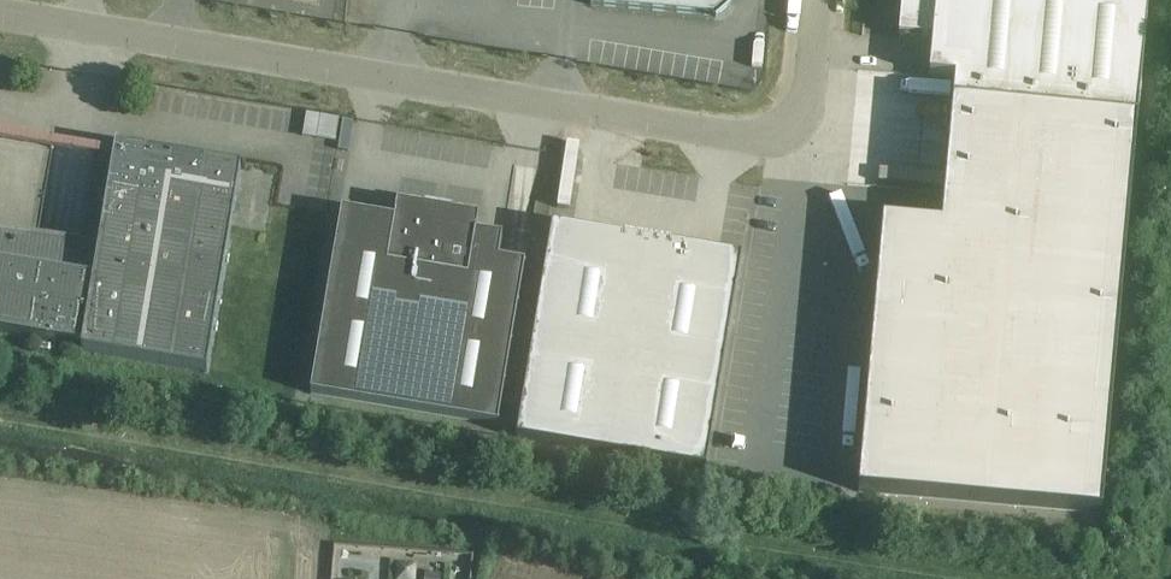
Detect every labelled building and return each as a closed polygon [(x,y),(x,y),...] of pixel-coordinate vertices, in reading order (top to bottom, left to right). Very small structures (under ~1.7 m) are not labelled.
[(591,6),(715,17),(728,6),(729,0),(591,0),(591,6)] [(858,492),(1102,514),(1137,121),(1149,0),(902,0),(899,37),(933,40),(930,77),(956,79),(953,102),(953,103),(952,104),(942,227),(883,222),(858,492)] [(0,267),(0,335),(75,348),(75,350),(200,371),(234,167),(109,146),(86,282),(0,267)] [(447,210),(447,211),(431,209),(431,207),(426,206),(425,207),(398,203),(395,219),(342,210),(310,395),(499,426),(526,265),(499,260),(503,238),(477,233),(480,217),(452,212),(452,211),(447,210)] [(742,258),(553,226),(517,439),(706,471),(742,258)]
